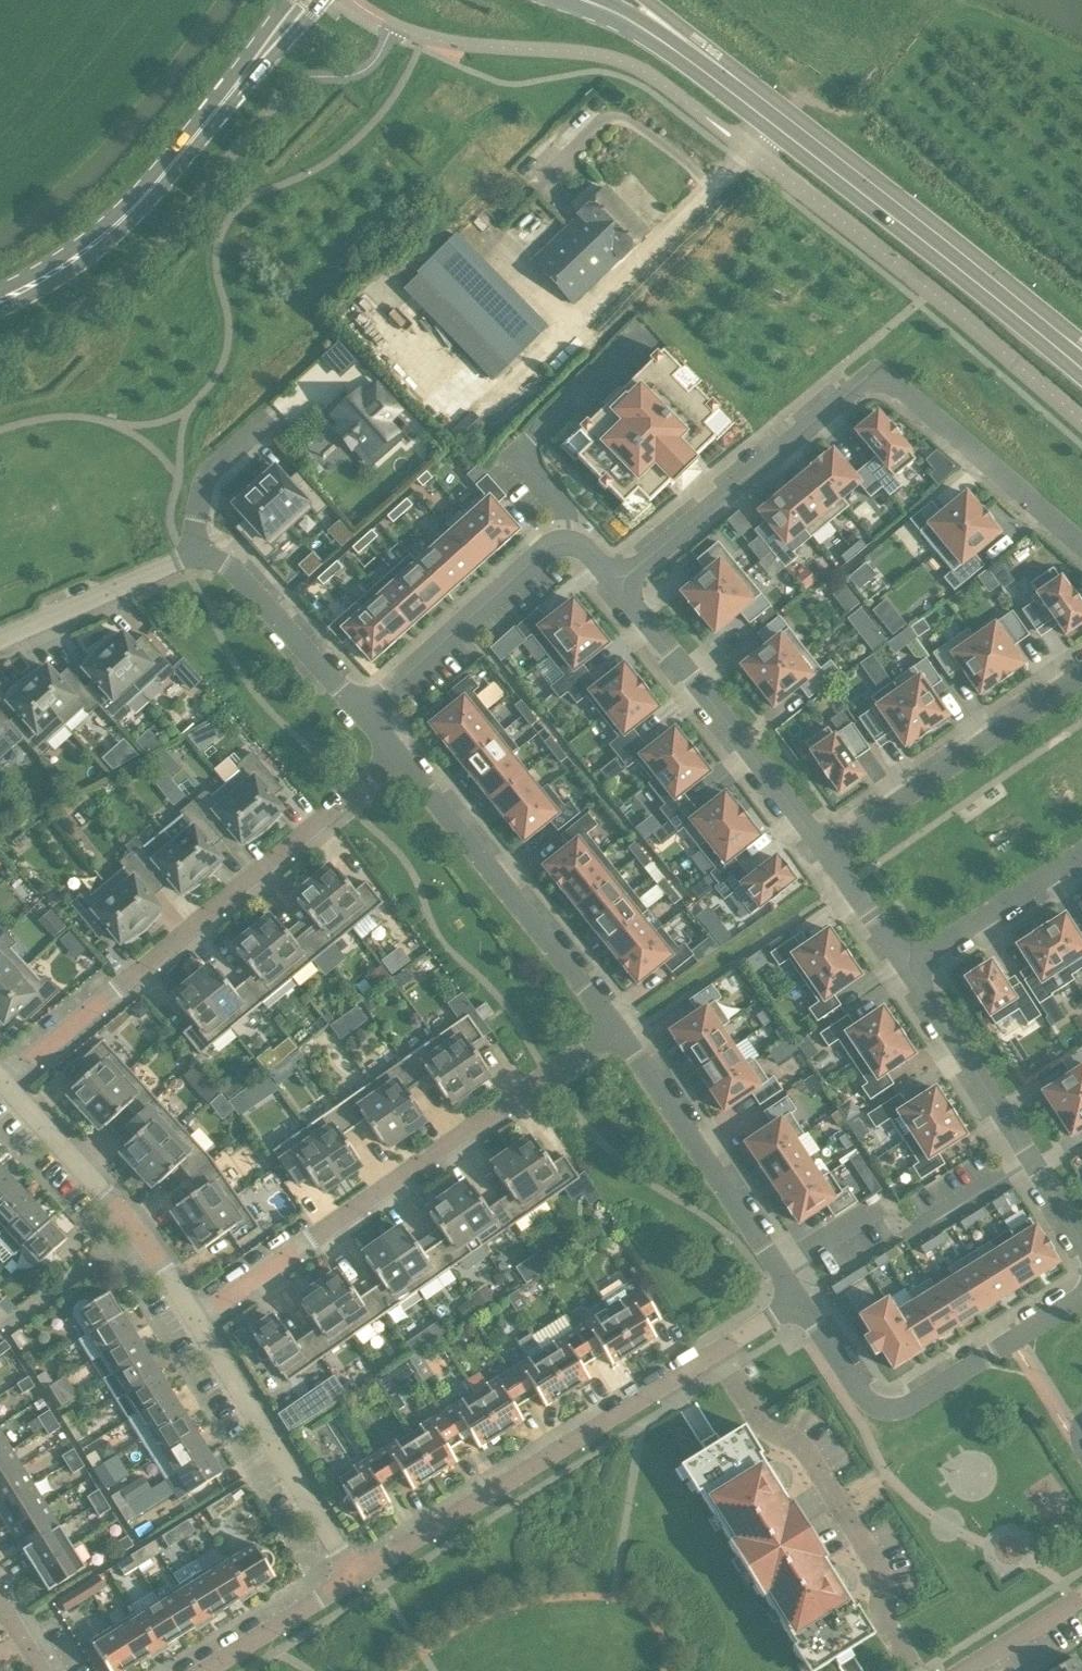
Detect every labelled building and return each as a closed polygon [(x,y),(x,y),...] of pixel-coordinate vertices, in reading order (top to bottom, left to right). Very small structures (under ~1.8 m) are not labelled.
[(532,263),(571,303),(619,256),(621,258),(648,232),(605,189),(578,215),(581,218),(532,263)] [(524,351),(548,326),(493,270),(495,269),(457,231),(418,272),(440,295),(508,365),(523,351),(524,351)] [(565,446),(634,516),(729,424),(679,373),(681,371),(662,352),(565,446)] [(359,390),(331,415),(339,424),(333,430),(351,450),(357,445),(359,446),(361,444),(376,461),(373,463),(375,464),(403,439),(388,422),(400,411),(376,384),(363,395),(359,390)] [(876,456),(865,466),(882,487),(889,496),(901,486),(894,477),(915,460),(897,438),(898,437),(889,426),(888,427),(877,413),(855,431),(876,456)] [(937,482),(955,466),(938,448),(920,464),(937,482)] [(823,457),(813,465),(841,498),(858,484),(870,497),(882,487),(865,466),(853,476),(832,450),(823,458),(823,457)] [(263,476),(256,482),(293,525),(315,506),(320,511),(330,502),(305,474),(295,483),(277,463),(275,466),(272,463),(260,473),(263,476)] [(812,467),(795,481),(829,522),(848,507),(841,498),(813,465),(812,466),(812,467)] [(416,480),(421,485),(422,487),(432,478),(426,472),(416,480)] [(464,513),(467,517),(496,549),(496,550),(507,541),(506,540),(517,530),(495,506),(505,497),(486,475),(475,486),(484,495),(464,513)] [(795,481),(776,496),(803,529),(810,538),(829,522),(795,481)] [(237,499),(234,501),(252,521),(241,532),(265,559),(277,549),(272,544),(293,525),(256,482),(249,489),(246,485),(234,495),(237,499)] [(910,520),(936,551),(983,513),(981,510),(980,511),(965,493),(940,514),(931,502),(910,520)] [(786,544),(803,529),(776,496),(758,512),(779,537),(767,547),(784,568),(797,557),(786,544)] [(406,499),(396,508),(402,514),(412,505),(406,499)] [(402,514),(396,508),(387,516),(392,523),(402,514)] [(990,521),(983,513),(936,551),(952,571),(943,578),(954,590),(983,566),(974,555),(983,547),(983,546),(999,533),(989,522),(990,521)] [(467,517),(450,533),(479,565),(496,549),(467,517)] [(371,530),(361,539),(367,545),(377,537),(371,530)] [(450,533),(433,548),(461,580),(479,565),(450,533)] [(367,545),(361,539),(352,548),(357,554),(367,545)] [(866,546),(860,540),(850,548),(856,555),(866,546)] [(744,574),(718,542),(696,560),(706,571),(696,579),(697,579),(681,592),(690,604),(697,613),(744,574)] [(433,548),(416,563),(415,564),(444,596),(461,580),(433,548)] [(856,555),(850,548),(840,556),(846,563),(856,555)] [(409,555),(391,571),(427,611),(444,596),(415,564),(416,563),(409,555)] [(336,561),(326,570),(332,577),(342,568),(336,561)] [(807,587),(816,580),(804,564),(795,571),(807,587)] [(1037,594),(1030,598),(1033,602),(1021,610),(1035,630),(1053,618),(1065,635),(1081,622),(1081,610),(1078,604),(1079,604),(1071,592),(1070,592),(1052,567),(1029,583),(1037,594)] [(332,577),(326,570),(317,579),(323,585),(332,577)] [(391,571),(374,587),(409,627),(427,611),(391,571)] [(770,606),(744,574),(697,613),(699,615),(714,633),(730,620),(740,612),(749,624),(770,606)] [(374,587),(356,602),(392,642),(409,627),(374,587)] [(529,634),(547,656),(590,622),(586,616),(585,617),(572,600),(546,621),(537,609),(515,626),(524,638),(529,634)] [(392,642),(356,602),(327,628),(341,644),(349,637),(352,640),(351,641),(360,651),(361,650),(371,661),(381,652),(382,652),(393,643),(392,642)] [(1011,611),(973,638),(1002,679),(1010,674),(1009,673),(1022,664),(1010,648),(1028,635),(1011,611)] [(804,650),(779,617),(757,634),(766,645),(756,653),(757,654),(741,666),(757,687),(804,650)] [(918,636),(929,629),(922,620),(911,627),(918,636)] [(595,627),(590,622),(547,656),(562,675),(548,686),(558,698),(566,691),(588,674),(581,665),(607,644),(594,628),(595,627)] [(906,643),(916,636),(910,627),(900,634),(906,643)] [(967,629),(932,653),(948,676),(960,668),(967,678),(979,694),(998,681),(998,682),(1002,679),(973,638),(967,629)] [(98,647),(140,693),(154,680),(157,684),(162,684),(175,671),(148,642),(138,652),(122,634),(117,639),(113,636),(98,647)] [(140,693),(98,647),(86,661),(89,665),(84,670),(99,687),(91,695),(90,696),(99,705),(98,706),(116,726),(129,713),(130,709),(127,705),(140,693)] [(820,669),(804,650),(757,687),(773,707),(789,695),(799,687),(808,699),(840,674),(830,661),(820,669)] [(879,689),(892,680),(873,652),(860,662),(879,689)] [(925,658),(890,683),(925,733),(928,731),(928,730),(947,717),(935,700),(936,700),(928,690),(941,681),(925,658)] [(636,681),(623,665),(597,685),(588,674),(566,691),(575,702),(584,695),(602,717),(641,686),(637,680),(636,681)] [(38,669),(22,681),(64,726),(82,709),(88,715),(98,706),(99,705),(90,696),(91,695),(72,674),(61,684),(46,667),(41,672),(38,669)] [(447,748),(447,747),(489,714),(472,692),(478,688),(469,676),(447,694),(455,704),(429,725),(438,736),(438,737),(447,748)] [(64,726),(22,681),(10,694),(13,698),(8,703),(24,720),(15,728),(14,729),(22,738),(22,739),(40,759),(52,748),(46,743),(64,726)] [(890,683),(869,697),(876,706),(858,718),(874,742),(892,730),(904,747),(916,738),(916,739),(925,733),(890,683)] [(607,744),(616,755),(617,757),(640,739),(631,729),(657,708),(645,692),(641,686),(602,717),(617,736),(607,744)] [(514,706),(522,716),(529,711),(521,700),(514,706)] [(529,711),(522,716),(530,726),(537,721),(529,711)] [(22,739),(22,738),(14,729),(15,728),(0,712),(0,759),(22,739)] [(447,747),(461,765),(503,731),(489,714),(447,747)] [(212,723),(187,736),(200,752),(221,734),(212,723)] [(851,762),(869,749),(851,723),(833,736),(827,727),(804,743),(820,766),(819,767),(827,779),(828,778),(838,793),(861,776),(851,762)] [(686,745),(674,729),(648,749),(640,739),(617,757),(625,767),(635,759),(651,781),(691,749),(687,745),(686,745)] [(518,750),(503,731),(461,765),(477,784),(510,757),(518,750)] [(543,742),(551,753),(558,747),(550,737),(543,742)] [(110,768),(136,755),(129,740),(103,752),(110,768)] [(558,747),(551,753),(560,763),(567,758),(558,747)] [(696,756),(691,749),(651,781),(647,784),(664,805),(659,809),(668,821),(690,803),(682,793),(708,773),(695,756),(696,756)] [(276,785),(277,785),(251,753),(237,765),(237,769),(240,773),(225,785),(265,833),(278,819),(275,815),(281,811),(266,793),(276,785)] [(477,784),(491,801),(524,774),(510,757),(477,784)] [(599,769),(607,779),(616,772),(608,762),(599,769)] [(538,792),(524,774),(491,801),(505,819),(538,792)] [(265,833),(225,785),(211,797),(208,793),(204,793),(190,803),(216,834),(226,826),(240,844),(247,839),(250,843),(265,833)] [(504,820),(513,831),(514,830),(523,841),(549,821),(557,831),(579,814),(569,802),(564,807),(547,785),(538,792),(505,819),(504,820)] [(682,828),(698,849),(742,815),(738,809),(737,809),(724,793),(698,814),(690,803),(668,821),(677,832),(682,828)] [(168,838),(205,882),(218,869),(215,865),(220,861),(206,843),(216,834),(190,803),(179,813),(181,815),(164,828),(162,831),(168,838)] [(560,890),(561,889),(603,855),(585,834),(597,825),(587,814),(560,835),(569,846),(543,867),(552,878),(551,879),(560,890)] [(747,820),(742,815),(698,849),(715,869),(709,874),(718,884),(740,867),(733,857),(759,837),(746,821),(747,820)] [(189,893),(205,882),(168,838),(162,831),(143,846),(135,837),(124,846),(130,853),(155,884),(165,876),(180,894),(186,889),(189,893)] [(627,848),(636,858),(643,852),(634,842),(627,848)] [(643,852),(636,858),(644,868),(651,863),(643,852)] [(155,884),(130,853),(119,863),(124,869),(105,885),(144,932),(158,919),(155,915),(160,911),(145,893),(155,884)] [(561,889),(575,906),(617,873),(603,855),(561,889)] [(718,884),(714,888),(723,900),(733,893),(750,914),(770,899),(782,891),(781,890),(793,881),(788,875),(789,874),(780,863),(779,863),(775,858),(749,878),(740,867),(718,884)] [(318,884),(316,886),(352,929),(383,904),(365,882),(353,892),(335,870),(333,872),(330,868),(315,880),(318,884)] [(575,906),(590,925),(631,891),(617,873),(575,906)] [(657,884),(665,895),(672,889),(664,879),(657,884)] [(707,894),(698,883),(691,889),(699,900),(707,894)] [(321,954),(352,929),(316,886),(314,888),(310,884),(295,897),(298,901),(296,902),(315,924),(304,933),(321,954)] [(144,932),(105,885),(91,897),(88,893),(83,893),(69,904),(95,936),(96,935),(95,934),(105,926),(120,944),(126,939),(129,942),(144,932)] [(672,889),(665,895),(673,905),(680,899),(672,889)] [(631,891),(590,925),(605,944),(638,917),(647,910),(631,891)] [(1039,930),(1069,976),(1070,976),(1081,968),(1081,943),(1063,915),(1046,927),(1046,926),(1039,930)] [(291,979),(321,954),(304,933),(293,942),(275,920),(273,921),(270,917),(254,930),(258,934),(255,936),(291,979)] [(605,944),(618,961),(652,934),(638,917),(605,944)] [(652,934),(618,961),(627,972),(636,983),(662,962),(671,973),(692,955),(683,944),(677,948),(660,927),(652,934)] [(788,959),(803,981),(844,952),(840,947),(839,947),(828,930),(800,949),(793,938),(770,954),(778,966),(788,959)] [(1069,976),(1039,930),(1033,933),(1034,934),(1017,945),(1034,973),(1023,981),(1038,1004),(1051,996),(1050,995),(1073,980),(1070,976),(1069,976)] [(6,933),(0,938),(0,991),(27,967),(10,949),(16,944),(6,933)] [(254,974),(243,983),(261,1004),(291,979),(255,936),(253,938),(250,934),(235,947),(238,951),(236,952),(254,974)] [(381,961),(392,975),(410,962),(399,947),(381,961)] [(844,952),(803,981),(818,1003),(808,1009),(817,1022),(840,1006),(832,995),(859,976),(848,959),(848,958),(844,952)] [(971,975),(965,979),(973,991),(972,992),(980,1004),(981,1003),(994,1024),(1018,1009),(1027,1024),(1040,1016),(1019,983),(1007,991),(989,963),(983,967),(983,966),(971,974),(971,975)] [(382,966),(367,977),(375,988),(390,977),(382,966)] [(27,967),(0,991),(0,1020),(3,1024),(21,1008),(29,1017),(28,1018),(30,1020),(59,992),(47,978),(42,978),(39,981),(27,967)] [(197,984),(195,986),(231,1029),(261,1004),(243,983),(233,992),(214,970),(213,971),(209,967),(194,980),(197,984)] [(200,1055),(231,1029),(195,986),(193,988),(190,984),(174,996),(177,1000),(176,1002),(194,1024),(182,1034),(200,1055)] [(672,1041),(680,1053),(716,1029),(717,1029),(726,1023),(712,1003),(718,999),(708,985),(686,1001),(694,1013),(667,1031),(673,1041),(672,1041)] [(482,1021),(490,1015),(493,1014),(485,1003),(475,1011),(482,1021)] [(355,1006),(345,1014),(355,1027),(365,1020),(355,1006)] [(837,1040),(852,1062),(898,1031),(894,1025),(893,1026),(882,1009),(854,1027),(847,1016),(819,1034),(827,1047),(837,1040)] [(770,1022),(763,1011),(755,1016),(763,1027),(770,1022)] [(467,1016),(434,1039),(466,1085),(469,1083),(472,1088),(488,1076),(485,1072),(487,1071),(471,1047),(483,1039),(467,1016)] [(789,1037),(781,1027),(774,1031),(781,1042),(789,1037)] [(681,1053),(694,1071),(729,1048),(717,1029),(716,1029),(680,1053),(681,1053)] [(898,1031),(852,1062),(867,1084),(861,1088),(869,1100),(893,1084),(885,1073),(913,1055),(901,1038),(902,1037),(898,1031)] [(267,1088),(306,1060),(288,1035),(254,1060),(268,1079),(263,1083),(267,1088)] [(464,1087),(466,1085),(434,1039),(402,1061),(418,1084),(429,1076),(445,1100),(447,1098),(450,1102),(467,1091),(464,1087)] [(790,1039),(784,1043),(792,1055),(798,1051),(790,1039)] [(86,1106),(88,1108),(129,1070),(102,1041),(81,1059),(92,1070),(71,1090),(72,1092),(68,1095),(82,1110),(86,1106)] [(694,1071),(707,1091),(742,1067),(729,1048),(694,1071)] [(1042,1092),(1056,1114),(1081,1097),(1081,1048),(1061,1061),(1069,1074),(1059,1080),(1059,1081),(1042,1092)] [(406,1092),(418,1084),(402,1061),(370,1084),(402,1130),(404,1128),(407,1132),(424,1121),(421,1117),(423,1115),(406,1092)] [(742,1067),(707,1091),(720,1111),(747,1093),(756,1106),(779,1091),(770,1077),(764,1081),(751,1061),(742,1067)] [(155,1099),(129,1070),(88,1108),(90,1110),(86,1114),(99,1129),(103,1125),(105,1127),(126,1108),(135,1118),(155,1099)] [(230,1099),(241,1115),(265,1097),(254,1081),(230,1099)] [(400,1131),(402,1130),(370,1084),(337,1106),(353,1129),(365,1121),(381,1144),(383,1143),(386,1147),(402,1136),(400,1131)] [(889,1119),(904,1141),(950,1111),(946,1105),(946,1106),(934,1088),(906,1106),(899,1095),(866,1115),(875,1128),(889,1119)] [(742,1143),(755,1164),(791,1140),(791,1141),(800,1135),(787,1115),(787,1114),(792,1111),(783,1097),(760,1113),(761,1114),(769,1125),(742,1143)] [(1057,1114),(1070,1136),(1081,1128),(1081,1097),(1057,1114)] [(139,1164),(141,1166),(182,1128),(155,1099),(135,1118),(127,1126),(136,1136),(124,1148),(125,1149),(121,1153),(135,1168),(139,1164)] [(342,1137),(353,1129),(337,1106),(305,1129),(338,1175),(340,1173),(343,1177),(359,1166),(356,1162),(358,1160),(342,1137)] [(837,1111),(832,1114),(830,1115),(837,1126),(844,1121),(839,1114),(837,1111)] [(950,1111),(904,1141),(918,1163),(912,1167),(920,1180),(944,1164),(937,1153),(964,1135),(953,1118),(954,1117),(950,1111)] [(179,1165),(189,1178),(211,1160),(182,1128),(141,1166),(143,1168),(139,1172),(152,1186),(156,1183),(158,1185),(179,1165)] [(338,1175),(305,1129),(272,1152),(295,1184),(307,1175),(317,1189),(319,1188),(322,1192),(338,1181),(335,1176),(338,1175)] [(852,1145),(845,1134),(837,1139),(845,1150),(852,1145)] [(516,1155),(514,1156),(546,1202),(579,1179),(563,1156),(551,1165),(535,1142),(533,1143),(530,1139),(513,1151),(516,1155)] [(755,1164),(768,1184),(804,1160),(791,1141),(791,1140),(755,1164)] [(514,1224),(546,1202),(514,1156),(512,1158),(509,1153),(492,1165),(495,1169),(493,1171),(509,1194),(498,1202),(514,1224)] [(188,1225),(190,1228),(236,1195),(211,1160),(189,1178),(199,1191),(176,1207),(177,1209),(173,1212),(184,1228),(188,1225)] [(780,1203),(781,1204),(817,1180),(816,1179),(804,1160),(768,1184),(781,1202),(780,1203)] [(2,1170),(0,1172),(0,1204),(18,1187),(2,1170)] [(817,1180),(781,1204),(788,1215),(789,1214),(795,1224),(822,1206),(831,1218),(853,1203),(843,1188),(838,1192),(825,1173),(816,1179),(817,1180)] [(452,1199),(450,1201),(482,1247),(514,1224),(498,1202),(487,1210),(470,1186),(468,1188),(465,1184),(449,1195),(452,1199)] [(34,1205),(18,1187),(0,1204),(0,1236),(34,1205)] [(259,1229),(236,1195),(190,1228),(192,1230),(187,1233),(199,1249),(203,1246),(204,1248),(228,1232),(237,1244),(259,1229)] [(1002,1196),(991,1203),(996,1210),(1007,1203),(1002,1196)] [(445,1239),(434,1247),(450,1269),(482,1247),(450,1201),(447,1202),(444,1198),(428,1210),(431,1214),(429,1215),(445,1239)] [(20,1251),(19,1250),(50,1222),(34,1205),(0,1236),(0,1242),(14,1257),(20,1251)] [(982,1208),(971,1215),(975,1223),(987,1216),(982,1208)] [(971,1215),(960,1222),(964,1230),(975,1223),(971,1215)] [(1012,1240),(1013,1239),(1036,1276),(1057,1263),(1049,1251),(1050,1250),(1043,1238),(1042,1239),(1028,1217),(1007,1231),(1012,1240)] [(19,1250),(20,1251),(21,1252),(36,1268),(40,1269),(45,1268),(49,1266),(51,1262),(52,1258),(51,1253),(66,1240),(50,1222),(19,1250)] [(388,1244),(385,1246),(417,1292),(450,1269),(434,1247),(422,1255),(406,1231),(404,1233),(401,1228),(385,1240),(388,1244)] [(942,1233),(931,1240),(936,1248),(947,1241),(942,1233)] [(1012,1240),(994,1251),(993,1252),(1016,1288),(1036,1276),(1013,1239),(1012,1240)] [(931,1240),(920,1247),(924,1254),(936,1248),(931,1240)] [(988,1242),(968,1255),(996,1300),(1016,1288),(993,1252),(994,1251),(988,1242)] [(381,1283),(369,1291),(385,1314),(417,1292),(385,1246),(383,1247),(380,1243),(364,1254),(367,1259),(365,1260),(381,1283)] [(895,1247),(884,1254),(889,1261),(900,1254),(895,1247)] [(884,1254),(873,1261),(878,1268),(889,1261),(884,1254)] [(953,1277),(954,1277),(976,1313),(996,1300),(968,1255),(947,1268),(953,1277)] [(853,1274),(857,1281),(868,1274),(864,1267),(853,1274)] [(323,1289),(321,1290),(353,1336),(385,1314),(369,1291),(358,1299),(342,1276),(340,1277),(337,1273),(320,1284),(323,1289)] [(842,1281),(846,1288),(857,1281),(853,1274),(842,1281)] [(954,1277),(953,1277),(934,1289),(956,1325),(976,1313),(954,1277)] [(660,1319),(634,1279),(601,1299),(608,1310),(607,1311),(634,1353),(647,1344),(655,1338),(644,1320),(654,1313),(659,1320),(660,1319)] [(913,1302),(914,1302),(936,1338),(956,1325),(934,1289),(929,1279),(907,1293),(913,1302)] [(831,1288),(835,1295),(846,1288),(842,1281),(831,1288)] [(316,1328),(305,1336),(321,1359),(353,1336),(321,1290),(319,1292),(316,1288),(299,1299),(302,1303),(300,1304),(316,1328)] [(526,1306),(517,1290),(507,1297),(516,1312),(526,1306)] [(85,1334),(86,1335),(86,1336),(121,1314),(121,1315),(122,1315),(108,1293),(92,1304),(87,1302),(83,1301),(79,1303),(75,1306),(73,1310),(73,1315),(85,1333),(85,1334)] [(894,1314),(895,1314),(886,1300),(859,1317),(892,1369),(919,1352),(917,1350),(916,1350),(894,1314)] [(914,1302),(913,1302),(895,1314),(894,1314),(916,1350),(917,1350),(936,1338),(914,1302)] [(634,1353),(607,1311),(596,1318),(595,1317),(574,1330),(588,1354),(600,1347),(611,1366),(620,1360),(620,1361),(634,1353)] [(134,1334),(121,1315),(121,1314),(86,1336),(86,1335),(79,1340),(92,1361),(103,1354),(102,1353),(134,1334)] [(266,1360),(268,1359),(274,1368),(276,1366),(287,1382),(321,1359),(305,1336),(294,1344),(278,1321),(275,1322),(272,1318),(252,1332),(255,1336),(253,1338),(259,1346),(258,1347),(257,1348),(256,1349),(256,1351),(255,1352),(255,1353),(256,1355),(256,1357),(257,1358),(259,1359),(260,1360),(261,1360),(262,1361),(264,1361),(266,1360)] [(588,1354),(574,1330),(552,1343),(553,1345),(541,1352),(567,1394),(581,1386),(580,1385),(589,1380),(581,1368),(582,1367),(584,1362),(581,1359),(588,1354)] [(28,1344),(20,1331),(11,1336),(19,1349),(28,1344)] [(146,1354),(134,1334),(102,1353),(103,1354),(92,1361),(104,1381),(146,1354)] [(0,1344),(0,1356),(10,1349),(5,1341),(0,1344)] [(567,1394),(541,1352),(529,1359),(528,1358),(507,1372),(522,1396),(533,1389),(545,1407),(553,1402),(554,1402),(567,1394)] [(158,1374),(146,1354),(104,1381),(116,1400),(127,1393),(158,1374)] [(45,1372),(36,1377),(44,1390),(53,1384),(45,1372)] [(522,1396),(507,1372),(486,1385),(486,1386),(475,1393),(501,1436),(514,1427),(514,1426),(522,1421),(511,1403),(522,1396)] [(171,1394),(158,1374),(127,1393),(116,1400),(129,1420),(171,1394)] [(333,1375),(318,1385),(330,1404),(345,1394),(333,1375)] [(34,1387),(28,1377),(16,1384),(23,1394),(34,1387)] [(53,1384),(44,1390),(52,1402),(61,1397),(53,1384)] [(501,1436),(475,1393),(463,1401),(462,1400),(441,1413),(456,1437),(467,1430),(478,1449),(487,1443),(487,1444),(501,1436)] [(183,1414),(171,1394),(129,1420),(141,1440),(183,1414)] [(293,1403),(277,1413),(288,1431),(304,1421),(293,1403)] [(43,1427),(55,1419),(49,1410),(37,1418),(43,1427)] [(69,1430),(78,1424),(70,1412),(61,1417),(69,1430)] [(456,1437),(441,1413),(419,1426),(420,1427),(408,1435),(434,1477),(448,1469),(447,1468),(456,1462),(444,1444),(456,1437)] [(196,1434),(183,1414),(141,1440),(153,1460),(196,1434)] [(55,1419),(43,1427),(48,1436),(60,1428),(55,1419)] [(78,1424),(69,1430),(76,1442),(85,1437),(78,1424)] [(744,1570),(809,1530),(791,1503),(790,1504),(791,1504),(790,1505),(788,1502),(783,1493),(786,1490),(788,1487),(789,1483),(790,1479),(789,1475),(788,1472),(785,1468),(772,1476),(759,1455),(760,1455),(761,1454),(744,1426),(679,1466),(697,1494),(698,1494),(698,1493),(699,1493),(729,1542),(728,1543),(728,1542),(727,1543),(744,1570)] [(114,1452),(131,1447),(126,1430),(108,1436),(114,1452)] [(0,1432),(0,1451),(9,1446),(0,1432)] [(208,1454),(196,1434),(153,1460),(166,1480),(208,1454)] [(434,1477),(408,1435),(396,1442),(396,1441),(374,1454),(389,1478),(400,1472),(412,1490),(421,1485),(434,1477)] [(9,1446),(0,1451),(0,1480),(21,1466),(9,1446)] [(67,1465),(79,1458),(73,1449),(61,1457),(67,1465)] [(94,1470),(102,1464),(95,1452),(86,1457),(94,1470)] [(221,1474),(208,1454),(166,1480),(178,1499),(178,1500),(178,1501),(221,1474)] [(389,1478),(374,1454),(353,1468),(354,1469),(338,1479),(344,1487),(342,1488),(347,1496),(346,1497),(345,1498),(344,1500),(343,1502),(342,1504),(342,1506),(343,1507),(344,1509),(345,1511),(346,1512),(348,1513),(350,1514),(352,1514),(354,1514),(356,1514),(357,1513),(362,1521),(367,1518),(368,1519),(381,1510),(381,1509),(390,1504),(378,1485),(389,1478)] [(79,1458),(67,1465),(72,1474),(84,1467),(79,1458)] [(102,1464),(94,1470),(101,1482),(110,1476),(102,1464)] [(34,1487),(21,1466),(0,1480),(0,1508),(34,1487)] [(118,1509),(127,1504),(151,1489),(144,1477),(111,1497),(118,1509)] [(34,1487),(0,1508),(0,1515),(10,1530),(47,1507),(34,1487)] [(93,1507),(104,1500),(98,1490),(87,1497),(93,1507)] [(237,1505),(230,1494),(206,1509),(213,1520),(237,1505)] [(104,1500),(93,1507),(99,1517),(111,1509),(104,1500)] [(127,1504),(118,1509),(126,1522),(135,1516),(127,1504)] [(59,1527),(47,1507),(10,1530),(22,1551),(59,1527)] [(175,1528),(181,1539),(194,1531),(188,1520),(175,1528)] [(72,1548),(59,1527),(22,1551),(35,1571),(72,1548)] [(181,1539),(175,1528),(162,1536),(168,1548),(181,1539)] [(744,1570),(761,1598),(763,1597),(762,1597),(763,1596),(794,1645),(793,1646),(792,1646),(807,1670),(815,1670),(841,1655),(874,1635),(856,1606),(855,1607),(854,1608),(841,1587),(854,1579),(852,1575),(849,1572),(846,1570),(842,1568),(838,1568),(834,1568),(831,1570),(825,1562),(824,1559),(825,1558),(826,1558),(809,1530),(744,1570)] [(133,1546),(127,1536),(115,1544),(122,1554),(133,1546)] [(259,1552),(259,1553),(254,1545),(227,1561),(226,1562),(249,1597),(254,1594),(252,1591),(256,1589),(256,1590),(270,1581),(269,1580),(274,1577),(269,1569),(270,1568),(271,1567),(272,1566),(273,1564),(273,1563),(274,1562),(274,1560),(273,1558),(273,1557),(272,1556),(271,1555),(270,1553),(268,1552),(266,1552),(264,1551),(263,1551),(261,1552),(259,1552)] [(48,1591),(85,1568),(72,1548),(35,1571),(48,1591)] [(130,1556),(137,1567),(150,1559),(143,1548),(130,1556)] [(137,1567),(130,1556),(117,1564),(124,1575),(137,1567)] [(224,1557),(201,1571),(225,1609),(238,1601),(238,1600),(242,1597),(244,1600),(249,1597),(226,1562),(227,1561),(224,1557)] [(201,1571),(179,1585),(204,1625),(209,1622),(207,1619),(211,1617),(212,1617),(225,1609),(201,1571)] [(86,1584),(93,1595),(106,1587),(99,1576),(86,1584)] [(93,1595),(86,1584),(58,1601),(65,1612),(93,1595)] [(199,1628),(204,1625),(179,1585),(156,1599),(159,1604),(160,1603),(181,1637),(194,1628),(193,1627),(197,1625),(199,1628)] [(159,1604),(138,1617),(160,1653),(165,1650),(163,1647),(167,1644),(167,1645),(181,1637),(160,1603),(159,1604)] [(155,1656),(160,1653),(138,1617),(136,1612),(113,1627),(136,1664),(149,1656),(149,1655),(153,1653),(155,1656)] [(136,1664),(113,1627),(90,1641),(108,1670),(125,1670),(136,1664)] [(1081,1669),(1080,1669),(1073,1657),(1051,1670),(1081,1670),(1081,1669)]
